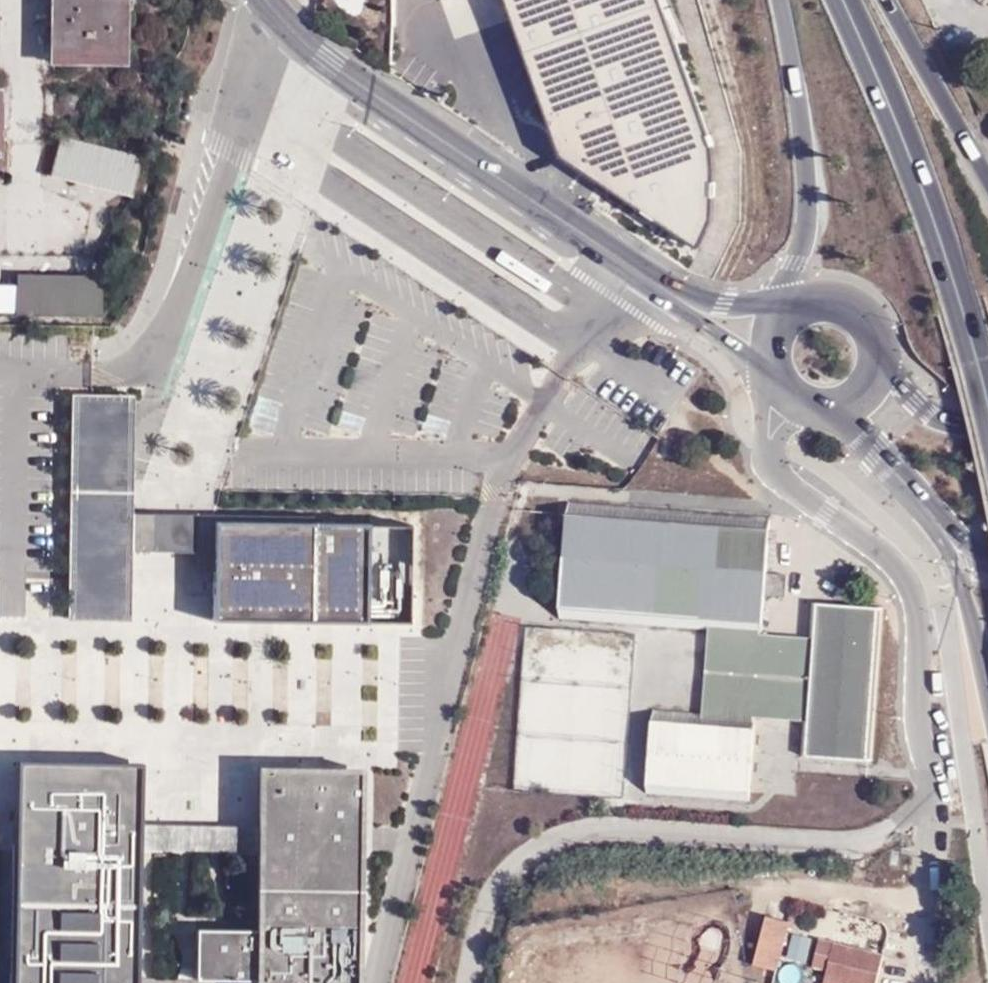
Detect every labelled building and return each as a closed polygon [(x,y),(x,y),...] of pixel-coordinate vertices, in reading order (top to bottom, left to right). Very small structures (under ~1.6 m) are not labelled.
[(55,59),(127,61),(130,0),(58,0),(55,59)] [(692,241),(702,223),(706,214),(708,202),(710,173),(707,138),(653,0),(496,0),(510,39),(549,145),(692,241)] [(142,159),(60,138),(50,176),(132,197),(142,159)] [(16,312),(16,314),(101,316),(102,277),(17,275),(17,286),(16,312)] [(16,312),(17,286),(0,286),(0,312),(16,312)] [(92,396),(70,396),(67,619),(130,620),(131,554),(132,516),(134,397),(92,396)] [(570,509),(561,619),(708,632),(701,722),(653,718),(646,798),(754,808),(761,729),(811,734),(808,766),(870,772),(884,615),(819,609),(815,644),(766,640),(769,602),(792,604),(794,582),(769,580),(773,527),(570,509)] [(174,516),(132,516),(131,554),(216,554),(216,525),(216,517),(174,516)] [(410,526),(216,525),(216,554),(216,626),(409,627),(410,526)] [(587,730),(525,726),(521,789),(622,795),(622,786),(601,784),(603,743),(586,742),(587,730)] [(12,764),(9,982),(135,982),(138,766),(12,764)] [(259,767),(257,930),(197,929),(196,980),(255,980),(255,982),(359,982),(362,768),(259,767)] [(793,926),(770,920),(757,969),(779,976),(793,926)] [(887,959),(824,944),(816,969),(830,974),(828,982),(881,982),(887,959)]
